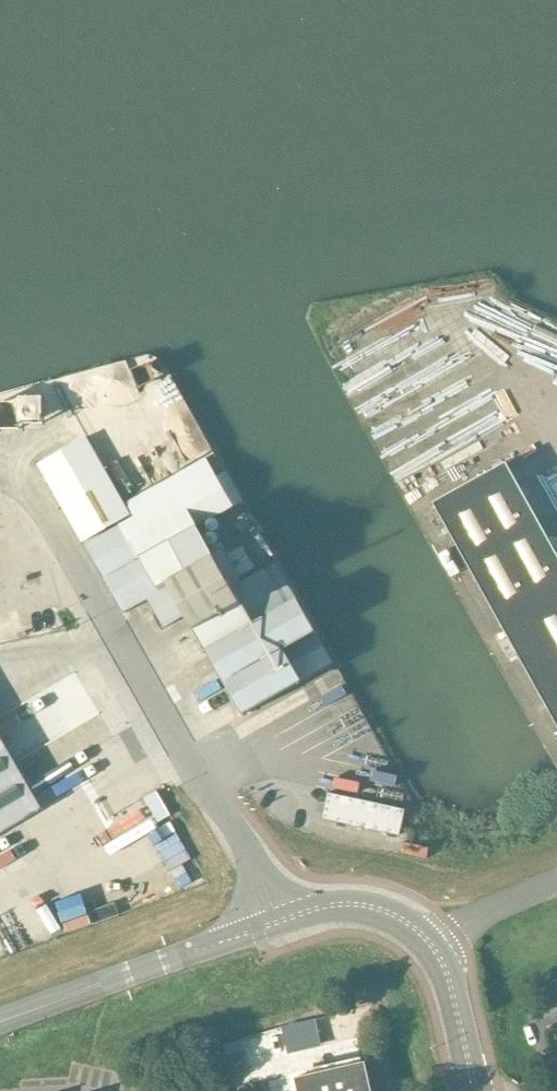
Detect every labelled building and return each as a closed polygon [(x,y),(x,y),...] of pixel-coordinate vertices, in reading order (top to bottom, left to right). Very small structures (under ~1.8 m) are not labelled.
[(38,465),(83,542),(130,515),(86,437),(62,451),(38,465)] [(119,526),(84,545),(123,614),(125,613),(148,600),(164,628),(186,616),(242,715),(333,664),(276,563),(243,582),(225,550),(214,556),(197,527),(233,506),(214,472),(206,459),(127,504),(134,517),(119,526)] [(434,504),(556,725),(556,553),(507,463),(434,504)] [(40,811),(0,745),(0,834),(40,811)] [(322,818),(400,835),(405,809),(328,793),(322,818)] [(316,1018),(281,1026),(282,1029),(288,1054),(322,1046),(360,1037),(354,1010),(354,1009),(316,1018)] [(543,1030),(552,1061),(556,1060),(556,1026),(543,1030)] [(298,1090),(372,1090),(366,1062),(295,1078),(298,1090)]
